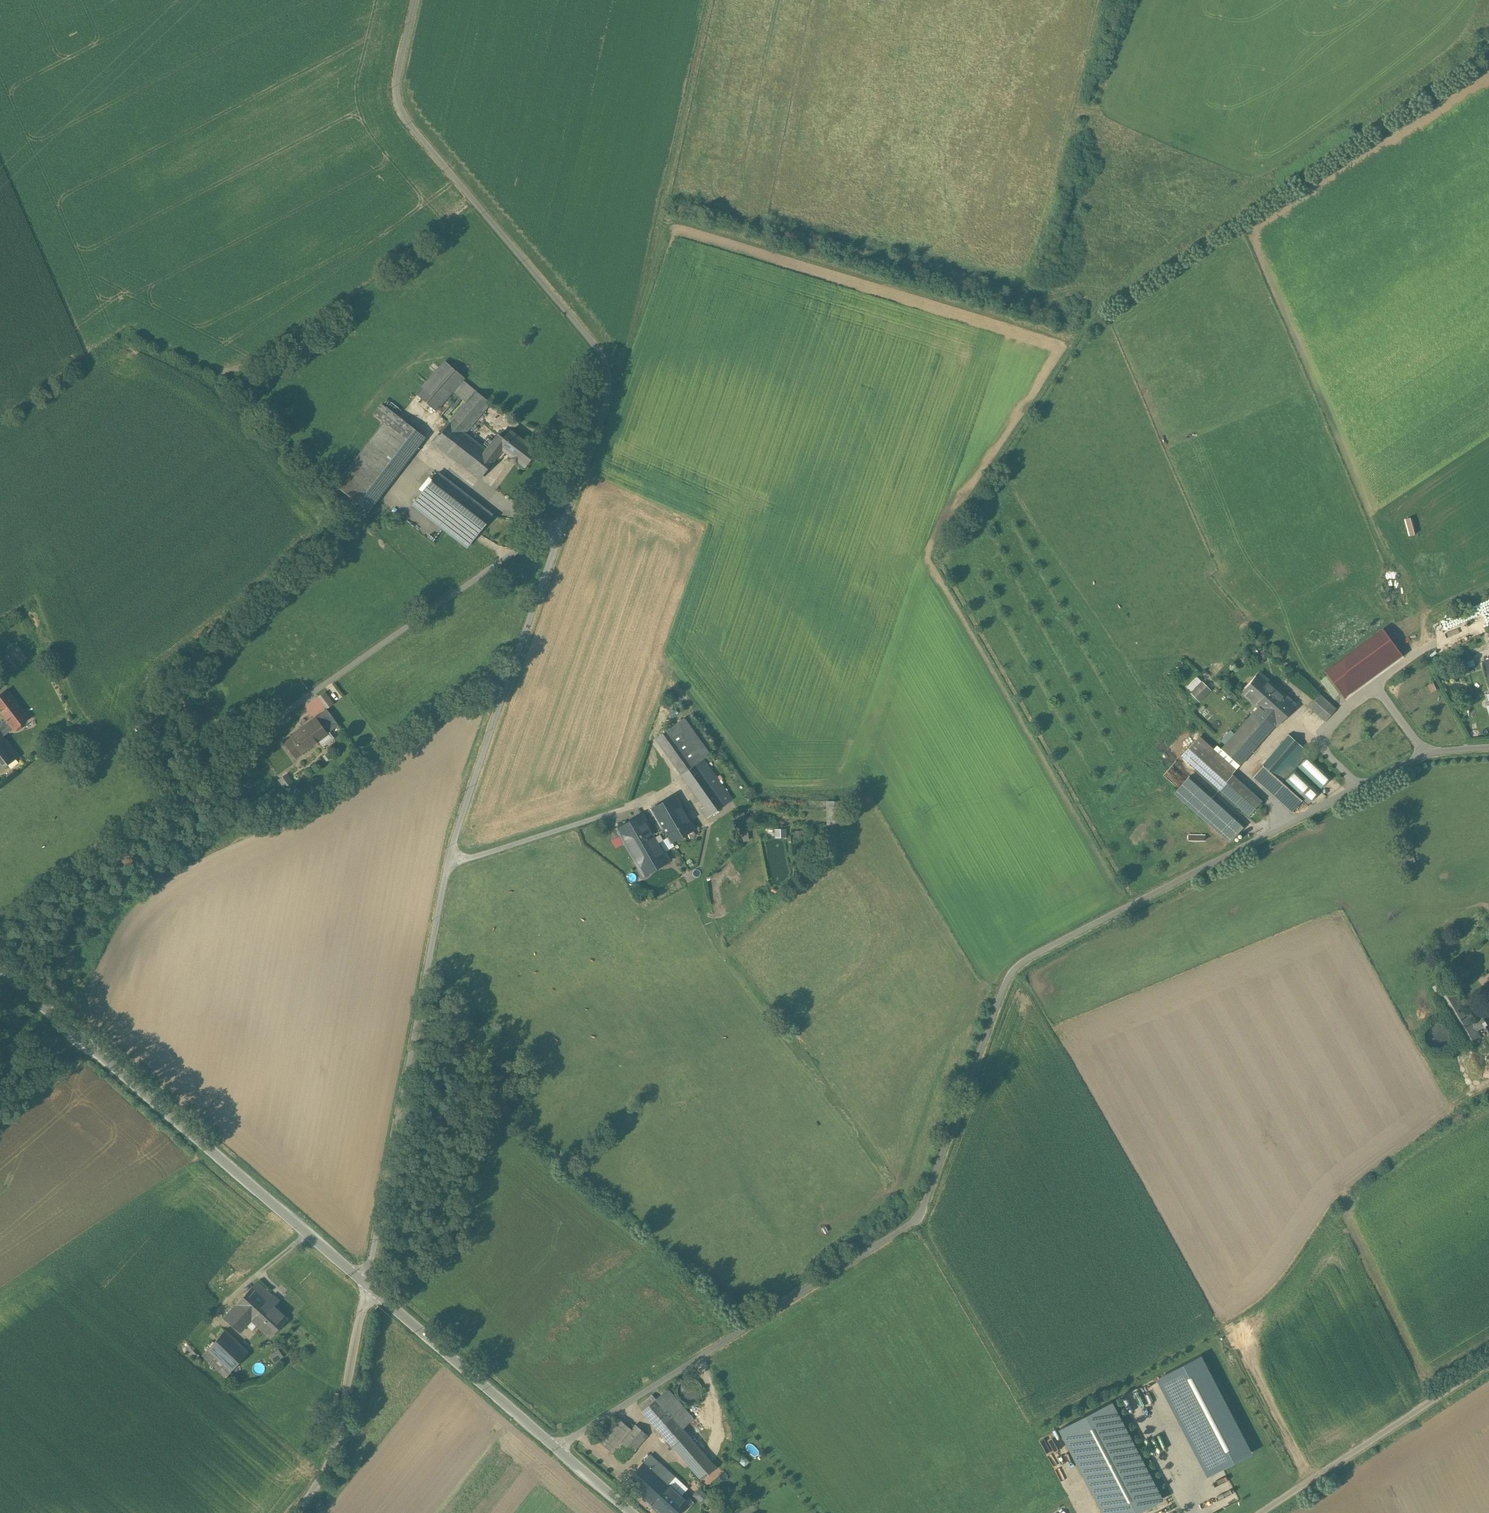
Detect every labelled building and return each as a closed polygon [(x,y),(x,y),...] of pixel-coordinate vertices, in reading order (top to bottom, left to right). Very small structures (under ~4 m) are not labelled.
[(465,378),(445,360),(416,393),(437,411),(465,378)] [(476,389),(465,380),(455,392),(465,401),(476,389)] [(502,450),(525,466),(538,448),(510,428),(499,430),(486,447),(466,432),(490,402),(476,390),(434,443),(480,479),(502,450)] [(335,484),(370,511),(427,437),(381,402),(372,414),(383,423),(335,484)] [(409,503),(467,548),(492,516),(434,471),(409,503)] [(1346,698),(1408,655),(1388,627),(1326,669),(1346,698)] [(1294,704),(1259,673),(1241,693),(1258,708),(1276,723),(1276,724),(1294,704)] [(1202,682),(1191,693),(1199,701),(1210,690),(1202,682)] [(0,724),(0,733),(2,736),(21,723),(28,717),(7,690),(0,696),(0,710),(7,719),(0,724)] [(330,707),(336,702),(327,690),(320,696),(330,707)] [(1335,709),(1319,695),(1309,706),(1325,721),(1335,709)] [(340,726),(327,707),(292,732),(294,734),(284,741),(296,758),(340,726)] [(1276,723),(1258,708),(1252,715),(1251,714),(1221,749),(1239,765),(1261,740),(1276,724),(1276,723)] [(684,717),(655,739),(707,815),(731,799),(704,760),(711,754),(684,717)] [(17,756),(2,736),(0,733),(0,769),(17,756)] [(1289,735),(1263,765),(1281,781),(1307,751),(1289,735)] [(1181,755),(1248,814),(1261,800),(1194,740),(1181,755)] [(1308,757),(1299,767),(1323,787),(1331,778),(1308,757)] [(1281,781),(1263,765),(1251,778),(1287,810),(1304,802),(1281,781)] [(1188,778),(1175,792),(1229,841),(1242,826),(1188,778)] [(675,793),(650,808),(661,829),(666,836),(670,843),(695,828),(675,793)] [(644,812),(615,827),(642,877),(670,861),(659,840),(666,836),(661,829),(655,832),(644,812)] [(787,837),(788,828),(776,828),(775,837),(787,837)] [(1235,912),(1218,919),(1220,924),(1236,917),(1235,912)] [(1187,938),(1169,943),(1171,948),(1188,943),(1187,938)] [(1483,1018),(1476,1021),(1481,1031),(1464,1040),(1459,1030),(1473,1022),(1448,977),(1432,986),(1465,1046),(1481,1037),(1480,1034),(1488,1028),(1483,1018)] [(1473,1022),(1459,1030),(1464,1040),(1481,1031),(1476,1021),(1473,1022)] [(1425,1041),(1428,1045),(1432,1048),(1437,1050),(1442,1049),(1447,1047),(1450,1043),(1451,1037),(1450,1032),(1448,1028),(1443,1025),(1438,1024),(1433,1024),(1429,1027),(1426,1031),(1425,1036),(1425,1041)] [(1480,1042),(1488,1057),(1488,1036),(1480,1042)] [(269,1292),(257,1282),(253,1287),(273,1306),(277,1301),(268,1293),(269,1292)] [(273,1306),(253,1287),(225,1317),(241,1331),(252,1320),(270,1337),(287,1318),(273,1306)] [(248,1352),(225,1330),(208,1349),(231,1372),(248,1352)] [(278,1347),(268,1354),(273,1362),(283,1355),(278,1347)] [(231,1372),(208,1349),(203,1356),(226,1378),(231,1372)] [(1200,1355),(1155,1378),(1206,1476),(1251,1453),(1200,1355)] [(678,1394),(680,1398),(685,1401),(690,1402),(695,1401),(699,1398),(701,1394),(702,1389),(701,1385),(698,1381),(695,1379),(690,1377),(686,1378),(682,1380),(678,1384),(677,1389),(678,1394)] [(714,1468),(681,1430),(693,1419),(667,1389),(656,1399),(652,1395),(638,1406),(659,1430),(702,1478),(714,1468)] [(1094,1411),(1084,1416),(1059,1429),(1102,1512),(1135,1512),(1162,1499),(1112,1402),(1094,1411)] [(631,1429),(619,1418),(610,1428),(599,1441),(611,1452),(631,1429)] [(599,1429),(593,1436),(599,1441),(610,1428),(606,1424),(599,1429)] [(631,1429),(611,1452),(623,1463),(647,1436),(636,1425),(631,1429)] [(1159,1436),(1154,1439),(1162,1453),(1167,1450),(1159,1436)] [(660,1464),(650,1455),(644,1462),(654,1471),(660,1464)] [(661,1477),(665,1473),(664,1473),(667,1470),(660,1464),(654,1471),(644,1462),(626,1481),(662,1512),(679,1494),(668,1484),(661,1477)] [(675,1477),(667,1470),(664,1473),(665,1473),(661,1477),(668,1484),(675,1477)] [(687,1489),(675,1477),(668,1484),(679,1494),(681,1496),(681,1495),(687,1489)] [(1230,1482),(1220,1487),(1226,1498),(1235,1493),(1230,1482)] [(702,1487),(694,1494),(701,1502),(709,1495),(702,1487)] [(662,1512),(677,1512),(688,1502),(681,1495),(681,1496),(679,1494),(662,1512)]
